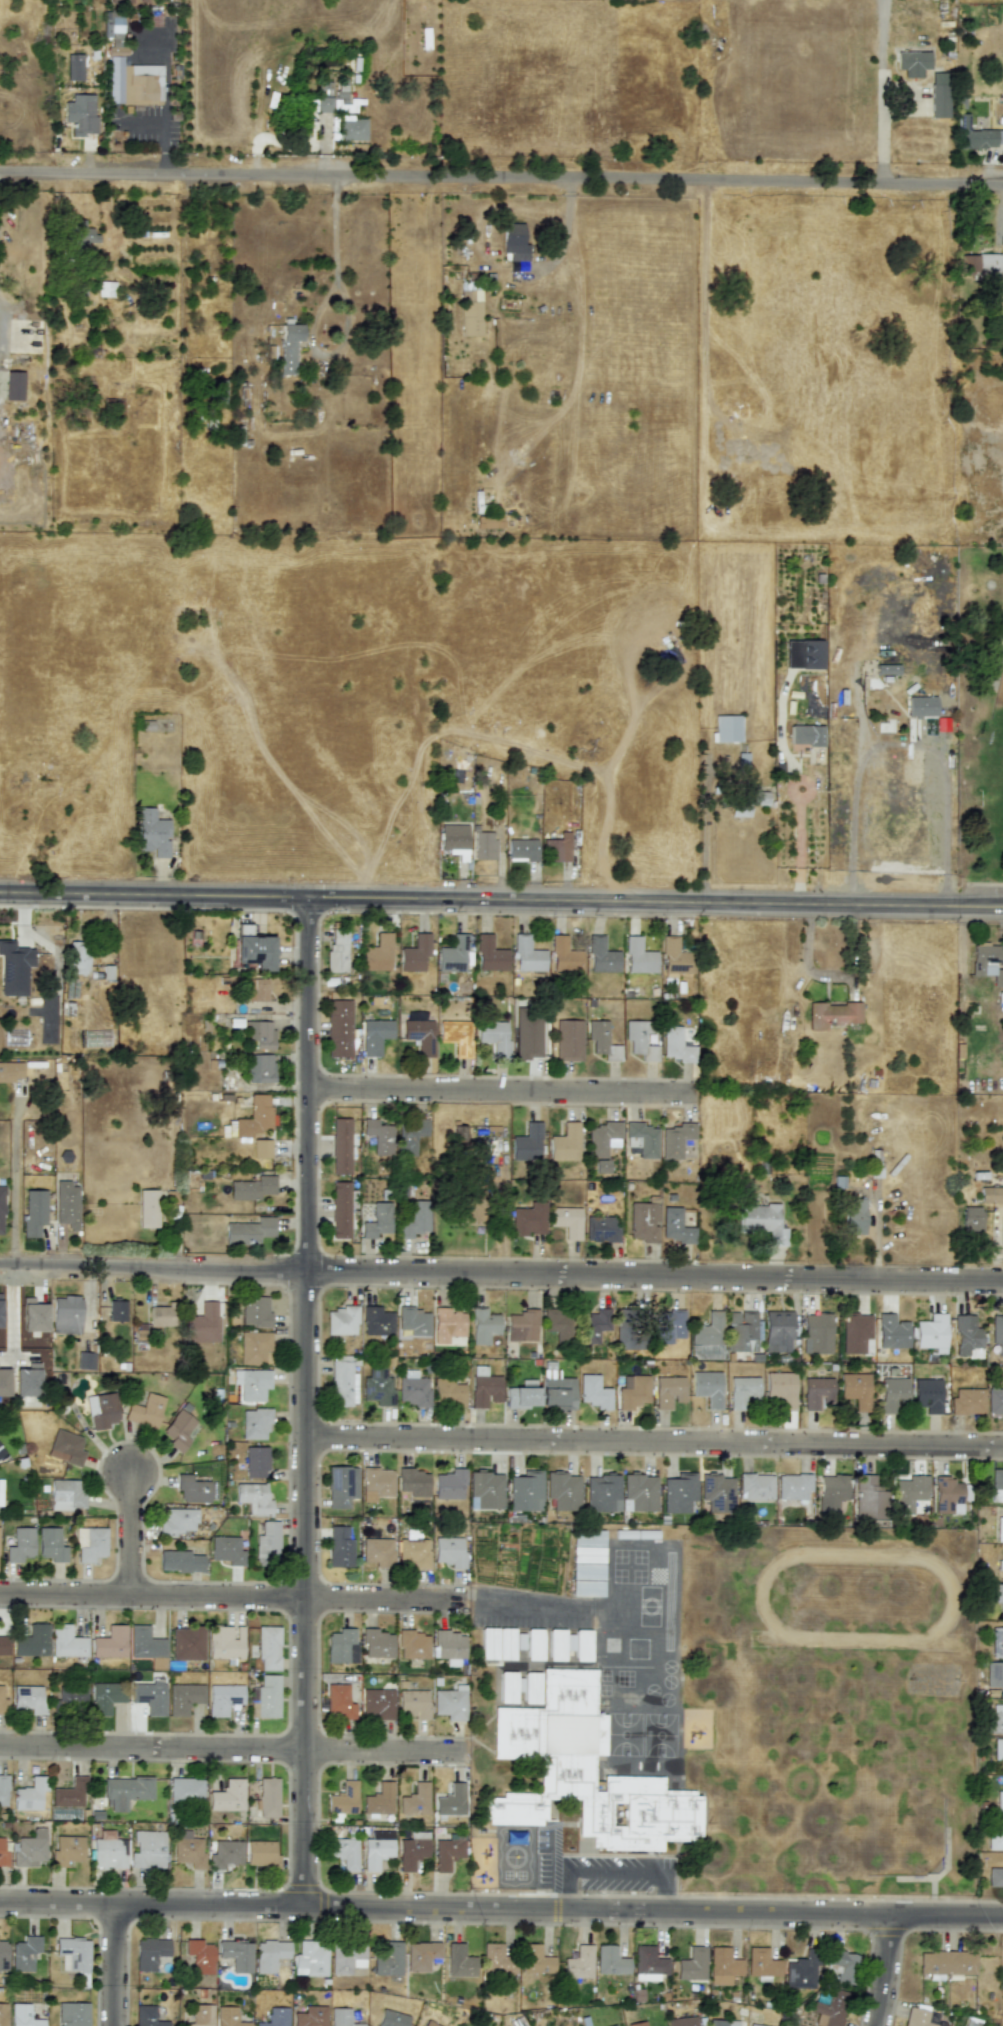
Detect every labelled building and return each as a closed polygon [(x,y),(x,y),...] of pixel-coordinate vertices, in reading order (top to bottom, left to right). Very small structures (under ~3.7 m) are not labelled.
[(123,16),(104,16),(104,36),(122,36),(123,16)] [(903,78),(922,77),(922,69),(929,69),(929,51),(897,52),(897,70),(903,70),(903,78)] [(83,80),(82,54),(67,55),(67,81),(83,80)] [(109,57),(109,105),(162,104),(162,65),(122,65),(122,57),(109,57)] [(931,118),(948,117),(947,72),(930,73),(931,118)] [(318,96),(331,96),(331,82),(318,82),(318,96)] [(64,102),(64,122),(72,123),(71,135),(97,135),(97,116),(94,116),(94,95),(72,94),(72,102),(64,102)] [(316,98),(316,111),(354,112),(354,103),(340,103),(340,98),(316,98)] [(968,130),(967,114),(958,114),(958,148),(1002,147),(1002,130),(968,130)] [(366,117),(340,117),(339,140),(365,140),(366,117)] [(84,219),(69,219),(69,247),(84,247),(84,242),(96,242),(96,228),(84,228),(84,219)] [(503,253),(508,253),(508,261),(526,261),(525,223),(502,223),(503,253)] [(959,255),(960,277),(1000,276),(1000,254),(959,255)] [(98,296),(113,296),(114,282),(98,282),(98,296)] [(482,335),(481,283),(460,283),(461,336),(482,335)] [(302,324),(280,324),(279,374),(295,375),(296,341),(302,341),(302,324)] [(800,669),(823,669),(823,639),(799,639),(800,669)] [(899,664),(876,665),(876,674),(899,674),(899,664)] [(907,697),(908,717),(936,716),(936,696),(907,697)] [(741,716),(714,716),(714,733),(711,733),(711,742),(741,742),(741,716)] [(790,745),(823,745),(823,725),(790,725),(790,745)] [(750,817),(750,805),(768,805),(768,792),(748,791),(748,805),(732,804),(731,816),(750,817)] [(169,819),(155,819),(155,808),(138,808),(138,850),(154,850),(153,857),(169,857),(169,819)] [(440,852),(467,853),(468,825),(441,824),(440,852)] [(473,859),(494,859),(495,832),(474,832),(473,859)] [(570,832),(560,832),(560,839),(544,839),(543,861),(570,862),(570,832)] [(508,860),(537,860),(537,840),(508,839),(508,860)] [(328,972),(346,972),(347,929),(329,929),(328,972)] [(362,970),(391,970),(391,933),(377,932),(376,947),(362,947),(362,970)] [(429,933),(414,933),(414,948),(400,948),(400,971),(423,971),(423,956),(429,956),(429,933)] [(437,971),(465,972),(465,965),(471,965),(472,934),(453,934),(452,948),(438,947),(437,971)] [(508,949),(492,949),(492,934),(478,934),(477,970),(507,971),(508,949)] [(545,950),(529,950),(530,934),(514,934),(514,971),(545,971),(545,950)] [(589,935),(589,972),(620,971),(619,951),(604,951),(604,935),(589,935)] [(626,973),(657,972),(657,951),(641,951),(641,936),(626,936),(626,973)] [(692,952),(678,951),(678,936),(664,936),(663,977),(677,977),(677,973),(691,973),(692,952)] [(27,967),(33,967),(33,948),(14,948),(14,941),(0,941),(0,955),(1,955),(0,996),(27,996),(27,967)] [(87,975),(88,942),(69,941),(68,974),(87,975)] [(972,975),(993,975),(993,986),(1002,986),(1002,969),(997,969),(997,945),(972,945),(972,975)] [(268,1001),(268,978),(243,979),(243,1002),(268,1001)] [(352,1000),(328,1000),(327,1058),(351,1058),(352,1000)] [(860,1003),(808,1003),(809,1031),(826,1031),(826,1024),(861,1024),(860,1003)] [(515,1061),(529,1061),(529,1057),(541,1057),(541,1016),(515,1015),(515,1061)] [(393,1020),(363,1020),(362,1057),(380,1058),(380,1039),(392,1039),(393,1020)] [(403,1020),(403,1039),(418,1039),(418,1058),(432,1058),(433,1021),(403,1020)] [(555,1061),(582,1061),(582,1020),(556,1020),(555,1061)] [(608,1020),(587,1021),(588,1041),(591,1041),(592,1054),(604,1054),(604,1061),(621,1061),(621,1045),(608,1045),(608,1020)] [(255,1049),(273,1050),(274,1021),(246,1021),(245,1040),(255,1041),(255,1049)] [(470,1022),(440,1021),(439,1042),(455,1042),(455,1058),(470,1059),(470,1022)] [(477,1043),(493,1043),(493,1058),(507,1058),(508,1022),(478,1021),(477,1043)] [(657,1062),(658,1046),(645,1045),(646,1021),(625,1021),(625,1040),(629,1040),(629,1054),(641,1054),(641,1061),(657,1062)] [(662,1057),(678,1058),(677,1063),(692,1063),(692,1046),(681,1046),(681,1026),(663,1026),(662,1057)] [(27,1045),(26,1029),(4,1030),(5,1046),(27,1045)] [(68,1047),(79,1046),(79,1038),(68,1038),(68,1047)] [(275,1054),(247,1055),(248,1084),(275,1083),(275,1054)] [(22,1062),(0,1062),(0,1082),(22,1082),(22,1062)] [(270,1131),(271,1094),(250,1094),(250,1118),(234,1118),(234,1137),(252,1137),(252,1131),(270,1131)] [(332,1174),(350,1174),(351,1118),(332,1118),(332,1174)] [(373,1156),(392,1156),(393,1125),(377,1125),(377,1119),(363,1118),(363,1135),(374,1136),(373,1156)] [(416,1157),(415,1137),(428,1137),(428,1118),(397,1119),(398,1158),(416,1157)] [(511,1136),(511,1159),(540,1159),(539,1122),(525,1122),(525,1136),(511,1136)] [(549,1136),(549,1161),(579,1160),(579,1122),(563,1122),(563,1136),(549,1136)] [(588,1123),(587,1158),(595,1158),(595,1174),(608,1174),(608,1147),(620,1147),(620,1124),(588,1123)] [(661,1159),(681,1159),(682,1139),(695,1140),(695,1123),(677,1123),(677,1128),(662,1128),(661,1159)] [(657,1159),(657,1125),(625,1125),(625,1147),(639,1148),(639,1159),(657,1159)] [(253,1159),(271,1158),(270,1139),(253,1139),(253,1159)] [(230,1181),(229,1201),(260,1201),(260,1195),(275,1195),(275,1175),(256,1175),(256,1181),(230,1181)] [(69,1180),(55,1180),(56,1223),(68,1223),(68,1232),(78,1232),(78,1186),(70,1186),(69,1180)] [(350,1182),(332,1182),(331,1239),(349,1239),(350,1182)] [(980,1187),(981,1203),(1002,1203),(1002,1187),(980,1187)] [(25,1214),(23,1214),(22,1237),(40,1237),(40,1226),(46,1226),(47,1190),(25,1190),(25,1214)] [(138,1228),(158,1228),(158,1190),(139,1190),(138,1228)] [(483,1196),(461,1196),(460,1223),(483,1224),(483,1196)] [(865,1199),(845,1198),(844,1235),(864,1236),(865,1199)] [(429,1201),(409,1201),(409,1219),(397,1219),(397,1239),(412,1239),(412,1235),(429,1235),(429,1201)] [(529,1208),(511,1208),(511,1237),(528,1237),(528,1235),(545,1235),(545,1201),(529,1201),(529,1208)] [(390,1234),(391,1202),(373,1202),(373,1222),(361,1222),(361,1239),(375,1239),(375,1233),(390,1234)] [(630,1238),(641,1238),(641,1241),(657,1241),(657,1202),(629,1203),(630,1238)] [(786,1247),(787,1227),(779,1227),(779,1205),(740,1204),(740,1230),(769,1231),(769,1246),(786,1247)] [(962,1232),(982,1232),(982,1206),(962,1206),(962,1232)] [(549,1227),(565,1227),(565,1241),(580,1241),(581,1208),(550,1207),(549,1227)] [(695,1242),(695,1227),(681,1227),(681,1207),(663,1207),(662,1242),(695,1242)] [(273,1237),(274,1217),(257,1216),(256,1223),(225,1222),(225,1243),(258,1244),(258,1236),(273,1237)] [(585,1242),(617,1243),(618,1217),(586,1217),(585,1242)] [(52,1334),(80,1334),(81,1297),(53,1296),(52,1334)] [(269,1327),(270,1296),(242,1296),(241,1326),(269,1327)] [(47,1332),(46,1303),(34,1303),(34,1297),(22,1298),(22,1332),(47,1332)] [(126,1300),(109,1300),(109,1323),(126,1323),(126,1300)] [(217,1301),(201,1301),(201,1316),(184,1316),(185,1341),(218,1339),(217,1301)] [(173,1326),(173,1306),(149,1307),(150,1327),(173,1326)] [(393,1312),(380,1312),(380,1306),(363,1306),(362,1336),(393,1336),(393,1312)] [(327,1307),(326,1335),(356,1336),(357,1308),(327,1307)] [(465,1337),(465,1312),(449,1312),(449,1307),(434,1307),(434,1345),(448,1345),(448,1337),(465,1337)] [(471,1346),(488,1346),(488,1334),(499,1334),(499,1314),(485,1314),(485,1308),(472,1307),(471,1346)] [(398,1330),(410,1330),(410,1336),(429,1336),(429,1309),(398,1308),(398,1330)] [(507,1314),(507,1342),(536,1342),(537,1309),(520,1309),(520,1315),(507,1314)] [(599,1344),(598,1331),(610,1331),(610,1309),(595,1309),(595,1315),(581,1315),(582,1344),(599,1344)] [(544,1310),(544,1331),(555,1330),(555,1341),(570,1341),(570,1310),(544,1310)] [(691,1359),(723,1358),(722,1310),(707,1311),(708,1324),(690,1325),(691,1359)] [(616,1311),(615,1350),(640,1351),(641,1311),(616,1311)] [(684,1340),(684,1311),(654,1311),(653,1345),(670,1346),(670,1339),(684,1340)] [(756,1312),(728,1311),(727,1352),(755,1353),(756,1312)] [(765,1311),(765,1353),(791,1353),(792,1311),(765,1311)] [(802,1314),(803,1356),(831,1355),(831,1313),(802,1314)] [(908,1321),(895,1322),(894,1313),(878,1314),(878,1349),(909,1348),(908,1321)] [(915,1347),(946,1347),(946,1314),(930,1313),(930,1321),(916,1321),(915,1347)] [(871,1339),(871,1315),(843,1314),(842,1355),(864,1356),(865,1338),(871,1339)] [(981,1348),(981,1329),(974,1329),(974,1315),(955,1315),(955,1357),(970,1357),(970,1347),(981,1348)] [(1002,1356),(1002,1315),(991,1316),(991,1344),(997,1344),(997,1356),(1002,1356)] [(240,1363),(264,1364),(264,1352),(271,1352),(271,1332),(240,1332),(240,1363)] [(94,1353),(77,1352),(77,1370),(94,1370),(94,1353)] [(356,1406),(356,1373),(351,1373),(351,1362),(331,1362),(331,1406),(356,1406)] [(501,1376),(486,1375),(486,1366),(472,1365),(471,1409),(487,1409),(487,1404),(501,1404),(501,1376)] [(362,1376),(363,1402),(375,1401),(375,1407),(393,1407),(392,1377),(384,1377),(384,1368),(368,1369),(368,1376),(362,1376)] [(240,1385),(240,1402),(264,1403),(264,1389),(270,1389),(270,1370),(233,1369),(233,1385),(240,1385)] [(428,1405),(429,1378),(416,1377),(416,1370),(405,1370),(405,1377),(398,1377),(398,1404),(428,1405)] [(574,1378),(557,1377),(557,1370),(544,1370),(543,1409),(573,1409),(574,1378)] [(720,1371),(691,1372),(692,1396),(706,1396),(706,1410),(720,1410),(720,1371)] [(766,1372),(765,1397),(781,1397),(780,1411),(794,1411),(795,1373),(766,1372)] [(840,1399),(854,1399),(855,1411),(869,1411),(869,1373),(840,1374),(840,1399)] [(579,1404),(596,1404),(595,1410),(610,1410),(610,1388),(598,1388),(598,1375),(579,1374),(579,1404)] [(618,1387),(617,1411),(632,1411),(632,1405),(648,1405),(648,1376),(621,1375),(621,1387),(618,1387)] [(655,1377),(654,1410),(671,1410),(671,1403),(684,1403),(685,1377),(655,1377)] [(730,1377),(729,1410),(744,1410),(744,1399),(758,1399),(759,1378),(730,1377)] [(464,1405),(463,1384),(453,1384),(453,1378),(434,1378),(434,1406),(464,1405)] [(833,1378),(804,1378),(804,1411),(821,1411),(821,1403),(833,1404),(833,1378)] [(907,1378),(880,1379),(881,1415),(895,1414),(895,1400),(908,1399),(907,1378)] [(941,1379),(914,1379),(914,1408),(925,1408),(925,1415),(940,1415),(941,1379)] [(506,1409),(538,1409),(538,1387),(505,1388),(506,1409)] [(950,1415),(984,1414),(983,1389),(954,1389),(955,1397),(950,1397),(950,1415)] [(987,1389),(987,1415),(1002,1415),(1002,1389),(987,1389)] [(129,1403),(124,1420),(156,1429),(165,1398),(146,1392),(142,1407),(129,1403)] [(87,1396),(91,1432),(110,1430),(109,1424),(118,1423),(115,1393),(87,1396)] [(191,1440),(185,1436),(196,1422),(180,1409),(161,1432),(170,1439),(167,1443),(180,1454),(191,1440)] [(242,1409),(242,1439),(268,1440),(269,1409),(242,1409)] [(84,1452),(80,1450),(83,1438),(55,1429),(47,1456),(80,1466),(84,1452)] [(245,1476),(267,1476),(267,1447),(245,1446),(245,1476)] [(327,1508),(349,1509),(349,1499),(357,1499),(358,1467),(327,1466),(327,1508)] [(373,1496),(393,1497),(394,1469),(362,1468),(362,1491),(373,1491),(373,1496)] [(464,1468),(451,1468),(451,1474),(435,1474),(434,1499),(464,1499),(464,1468)] [(429,1497),(429,1469),(398,1470),(398,1491),(410,1491),(410,1497),(429,1497)] [(991,1469),(990,1502),(1002,1503),(1002,1469),(991,1469)] [(542,1471),(522,1470),(522,1476),(509,1476),(509,1511),(542,1511),(542,1471)] [(469,1509),(502,1509),(503,1473),(470,1472),(469,1509)] [(553,1510),(580,1510),(579,1475),(566,1476),(566,1472),(546,1473),(546,1499),(552,1499),(553,1510)] [(697,1500),(696,1472),(676,1473),(676,1478),(663,1478),(664,1513),(690,1512),(689,1500),(697,1500)] [(701,1473),(700,1500),(707,1500),(707,1511),(733,1512),(733,1478),(721,1478),(721,1474),(701,1473)] [(773,1499),(772,1473),(739,1474),(739,1500),(773,1499)] [(191,1474),(178,1474),(178,1502),(209,1502),(209,1481),(191,1481),(191,1474)] [(876,1475),(855,1474),(854,1521),(884,1521),(884,1491),(876,1490),(876,1475)] [(586,1512),(620,1511),(620,1475),(586,1475),(586,1512)] [(657,1511),(656,1475),(623,1475),(623,1511),(657,1511)] [(810,1475),(778,1475),(778,1500),(810,1499),(810,1475)] [(927,1475),(908,1475),(908,1480),(894,1480),(893,1513),(911,1513),(912,1500),(926,1500),(927,1475)] [(838,1499),(848,1500),(848,1476),(819,1476),(818,1517),(838,1517),(838,1499)] [(954,1476),(935,1476),(934,1514),(961,1515),(962,1483),(953,1483),(954,1476)] [(78,1480),(51,1479),(50,1509),(85,1510),(85,1491),(77,1491),(78,1480)] [(248,1503),(247,1515),(271,1516),(272,1493),(266,1493),(266,1484),(235,1483),(235,1502),(248,1503)] [(197,1509),(165,1509),(164,1521),(159,1520),(159,1534),(183,1534),(183,1531),(196,1531),(197,1509)] [(278,1521),(261,1521),(261,1535),(255,1535),(256,1563),(279,1563),(278,1521)] [(352,1526),(328,1526),(328,1567),(352,1567),(352,1526)] [(6,1562),(23,1563),(24,1557),(33,1557),(34,1528),(13,1527),(13,1547),(6,1547),(6,1562)] [(59,1527),(38,1527),(38,1557),(50,1557),(50,1562),(67,1562),(67,1547),(59,1547),(59,1527)] [(107,1528),(77,1528),(76,1563),(97,1563),(97,1557),(106,1557),(107,1528)] [(604,1545),(603,1532),(573,1532),(573,1546),(604,1545)] [(211,1560),(228,1560),(228,1565),(244,1566),(244,1550),(239,1550),(239,1537),(211,1536),(211,1560)] [(429,1567),(428,1536),(398,1536),(398,1568),(429,1567)] [(434,1563),(450,1563),(450,1569),(463,1569),(464,1538),(434,1537),(434,1563)] [(362,1562),(374,1562),(374,1566),(392,1567),(393,1539),(362,1538),(362,1562)] [(572,1562),(603,1563),(603,1547),(573,1547),(572,1562)] [(159,1571),(203,1572),(204,1552),(159,1552),(159,1571)] [(603,1564),(572,1563),(571,1596),(602,1597),(603,1564)] [(989,1584),(989,1603),(999,1603),(999,1612),(1002,1612),(1002,1584),(989,1584)] [(47,1656),(47,1624),(29,1623),(28,1636),(13,1636),(13,1655),(47,1656)] [(51,1656),(87,1656),(87,1638),(70,1637),(70,1624),(52,1624),(51,1656)] [(126,1657),(126,1625),(107,1625),(107,1638),(91,1637),(91,1657),(126,1657)] [(129,1657),(158,1658),(157,1667),(165,1667),(166,1638),(149,1638),(149,1625),(130,1625),(129,1657)] [(243,1659),(243,1626),(237,1626),(236,1639),(231,1639),(231,1627),(209,1626),(208,1658),(243,1659)] [(257,1670),(279,1671),(280,1627),(258,1626),(257,1670)] [(327,1663),(348,1663),(347,1644),(355,1644),(355,1628),(337,1628),(338,1633),(326,1633),(327,1663)] [(393,1657),(393,1633),(378,1633),(378,1628),(363,1628),(363,1657),(393,1657)] [(481,1659),(514,1659),(514,1629),(482,1628),(481,1659)] [(991,1628),(991,1658),(1002,1658),(1002,1628),(991,1628)] [(203,1660),(204,1630),(172,1629),(171,1659),(203,1660)] [(542,1660),(543,1629),(527,1629),(527,1660),(542,1660)] [(564,1661),(565,1630),(549,1629),(549,1660),(564,1661)] [(463,1630),(435,1631),(436,1658),(445,1658),(446,1666),(464,1666),(463,1630)] [(574,1661),(591,1661),(591,1630),(575,1630),(574,1661)] [(429,1658),(428,1631),(398,1632),(399,1659),(429,1658)] [(9,1655),(8,1637),(0,1637),(0,1655),(9,1655)] [(986,1662),(986,1688),(1002,1689),(1002,1662),(986,1662)] [(595,1669),(543,1669),(542,1708),(494,1708),(493,1759),(540,1759),(540,1793),(503,1793),(502,1798),(485,1798),(485,1824),(545,1825),(545,1820),(556,1820),(556,1804),(545,1804),(545,1799),(579,1799),(579,1836),(592,1836),(591,1850),(661,1850),(661,1839),(698,1840),(699,1792),(662,1791),(662,1777),(604,1776),(603,1792),(593,1792),(595,1669)] [(279,1675),(258,1675),(257,1718),(279,1718),(279,1675)] [(151,1684),(130,1683),(129,1703),(146,1703),(145,1716),(164,1716),(165,1678),(151,1678),(151,1684)] [(91,1715),(109,1716),(110,1702),(124,1703),(124,1684),(92,1683),(91,1715)] [(204,1684),(169,1685),(169,1716),(188,1716),(187,1704),(204,1703),(204,1684)] [(243,1685),(209,1684),(208,1716),(227,1717),(227,1704),(243,1705),(243,1685)] [(326,1713),(339,1713),(339,1719),(355,1719),(354,1704),(348,1704),(347,1684),(326,1684),(326,1713)] [(433,1690),(434,1714),(446,1714),(446,1721),(465,1721),(465,1684),(454,1684),(454,1690),(433,1690)] [(41,1686),(13,1686),(13,1709),(31,1709),(31,1714),(45,1714),(45,1702),(42,1702),(41,1686)] [(85,1706),(86,1689),(58,1688),(58,1699),(53,1699),(53,1705),(85,1706)] [(361,1714),(375,1714),(375,1720),(393,1720),(393,1689),(362,1689),(361,1714)] [(428,1720),(428,1691),(398,1690),(398,1715),(414,1716),(414,1720),(428,1720)] [(992,1704),(992,1712),(985,1712),(985,1733),(1002,1733),(1002,1705),(992,1704)] [(994,1738),(993,1759),(1002,1760),(1002,1739),(994,1738)] [(14,1810),(41,1810),(41,1792),(47,1791),(47,1776),(31,1776),(31,1788),(13,1788),(14,1810)] [(52,1806),(84,1807),(84,1776),(71,1776),(71,1788),(52,1788),(52,1806)] [(104,1777),(104,1806),(110,1806),(110,1812),(127,1812),(127,1799),(152,1799),(152,1778),(104,1777)] [(169,1803),(202,1803),(203,1779),(169,1778),(169,1803)] [(278,1778),(258,1778),(258,1818),(278,1817),(278,1778)] [(243,1810),(243,1780),(223,1780),(224,1791),(208,1792),(209,1810),(243,1810)] [(357,1780),(342,1780),(342,1794),(327,1794),(327,1813),(356,1813),(357,1780)] [(392,1813),(392,1782),(377,1782),(377,1794),(363,1794),(363,1813),(392,1813)] [(429,1814),(428,1782),(413,1782),(414,1795),(399,1796),(399,1814),(429,1814)] [(465,1782),(450,1782),(449,1796),(435,1796),(434,1815),(464,1815),(465,1782)] [(1000,1818),(1000,1832),(988,1831),(987,1849),(1002,1850),(1002,1818),(1000,1818)] [(13,1867),(38,1866),(38,1861),(46,1861),(45,1827),(32,1828),(33,1837),(17,1838),(17,1851),(12,1851),(13,1867)] [(164,1831),(134,1830),(133,1853),(130,1853),(130,1868),(163,1869),(164,1831)] [(189,1863),(189,1869),(202,1869),(203,1838),(189,1838),(189,1830),(174,1830),(173,1862),(189,1863)] [(393,1831),(370,1831),(370,1839),(363,1839),(363,1871),(378,1871),(378,1857),(392,1858),(393,1831)] [(427,1832),(409,1832),(409,1840),(398,1840),(399,1872),(413,1872),(412,1858),(428,1858),(427,1832)] [(434,1872),(448,1872),(448,1859),(464,1859),(464,1834),(448,1834),(448,1840),(435,1840),(434,1872)] [(71,1861),(83,1862),(83,1837),(54,1836),(53,1866),(71,1867),(71,1861)] [(8,1866),(9,1851),(3,1851),(4,1837),(0,1837),(0,1866),(8,1866)] [(126,1840),(93,1839),(92,1867),(126,1868),(126,1840)] [(357,1839),(327,1839),(327,1858),(342,1858),(342,1871),(356,1871),(357,1839)] [(242,1841),(214,1840),(214,1854),(209,1853),(209,1869),(224,1869),(224,1864),(242,1864),(242,1841)] [(275,1841),(246,1841),(246,1867),(279,1867),(279,1854),(275,1854),(275,1841)] [(1002,1886),(1002,1868),(987,1868),(987,1887),(1002,1886)] [(12,1971),(33,1971),(33,1952),(41,1952),(41,1936),(23,1936),(23,1942),(12,1942),(12,1971)] [(89,1938),(55,1939),(56,1955),(61,1955),(62,1972),(90,1971),(89,1938)] [(136,1970),(157,1971),(157,1956),(170,1957),(170,1940),(136,1939),(136,1970)] [(192,1954),(193,1974),(214,1974),(213,1944),(202,1944),(202,1939),(184,1940),(185,1954),(192,1954)] [(218,1958),(232,1958),(231,1973),(250,1973),(251,1942),(218,1941),(218,1958)] [(275,1973),(276,1958),(289,1959),(289,1941),(256,1941),(256,1973),(275,1973)] [(386,1941),(385,1955),(373,1955),(373,1975),(401,1975),(402,1942),(386,1941)] [(294,1976),(327,1976),(327,1942),(298,1942),(298,1954),(294,1954),(294,1976)] [(407,1971),(428,1972),(429,1958),(440,1958),(440,1943),(407,1942),(407,1971)] [(465,1943),(448,1943),(447,1976),(475,1976),(475,1956),(464,1956),(465,1943)] [(483,1972),(512,1972),(513,1943),(483,1943),(483,1972)] [(541,1944),(522,1944),(521,1972),(554,1973),(554,1956),(540,1956),(541,1944)] [(592,1945),(576,1945),(576,1958),(563,1958),(563,1977),(592,1978),(592,1945)] [(616,1945),(597,1945),(597,1973),(630,1974),(630,1958),(616,1958),(616,1945)] [(659,1980),(659,1974),(668,1974),(667,1957),(655,1957),(655,1945),(634,1945),(635,1981),(659,1980)] [(365,1947),(332,1946),(331,1975),(351,1975),(351,1967),(365,1967),(365,1947)] [(677,1980),(705,1980),(706,1946),(689,1946),(689,1960),(677,1959),(677,1980)] [(710,1984),(731,1984),(731,1976),(743,1976),(743,1959),(730,1959),(730,1947),(710,1947),(710,1984)] [(781,1976),(781,1960),(768,1960),(768,1947),(747,1947),(748,1976),(757,1976),(757,1981),(770,1981),(770,1976),(781,1976)] [(825,1971),(837,1973),(835,1981),(853,1984),(858,1954),(829,1950),(825,1971)] [(976,1975),(976,1952),(920,1951),(919,1974),(976,1975)] [(786,1962),(785,1988),(815,1988),(815,1959),(793,1959),(793,1962),(786,1962)] [(830,1988),(826,2004),(813,2001),(811,2012),(818,2013),(815,2025),(841,2025),(849,1992),(830,1988)] [(88,2002),(58,2003),(59,2025),(88,2025),(88,2002)] [(11,2003),(11,2025),(45,2025),(45,2019),(30,2019),(30,2003),(11,2003)] [(213,2005),(191,2004),(191,2024),(184,2024),(184,2025),(212,2025),(213,2005)] [(135,2025),(169,2025),(169,2021),(155,2021),(155,2005),(135,2006),(135,2025)] [(217,2006),(217,2025),(250,2025),(250,2022),(238,2022),(238,2007),(217,2006)] [(326,2006),(305,2006),(305,2012),(293,2013),(293,2025),(326,2025),(326,2006)] [(936,2025),(925,2023),(928,2011),(909,2006),(904,2025),(936,2025)] [(268,2007),(268,2023),(255,2022),(255,2025),(288,2025),(289,2008),(268,2007)] [(350,2023),(350,2008),(330,2008),(330,2025),(363,2025),(363,2023),(350,2023)] [(409,2016),(382,2008),(377,2025),(406,2025),(409,2016)] [(522,2016),(509,2021),(512,2025),(527,2025),(522,2016)] [(697,2017),(668,2018),(668,2025),(698,2025),(697,2017)]
